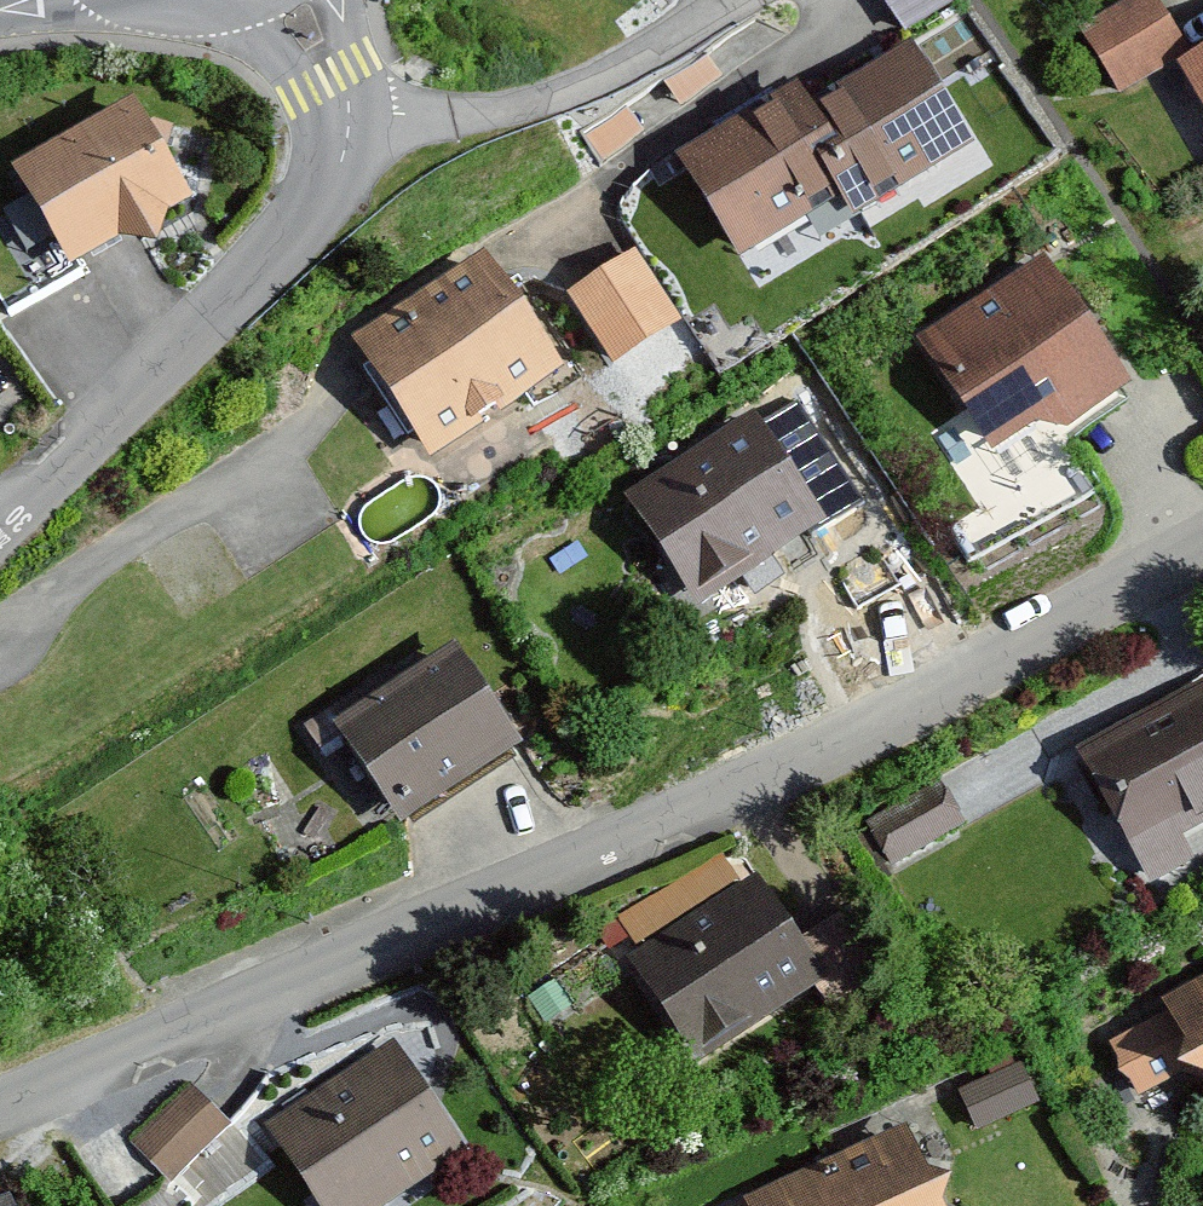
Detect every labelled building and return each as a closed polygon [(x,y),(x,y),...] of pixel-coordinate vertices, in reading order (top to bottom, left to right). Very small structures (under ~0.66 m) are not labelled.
[(899,28),(954,0),(885,0),(899,28)] [(1078,28),(1114,87),(1183,45),(1155,0),(1125,0),(1078,28)] [(915,49),(808,111),(835,156),(818,167),(842,208),(855,221),(975,150),(915,49)] [(1188,71),(1202,98),(1202,63),(1188,71)] [(795,85),(666,160),(730,272),(842,208),(818,167),(835,156),(808,111),(795,85)] [(137,103),(7,173),(64,278),(194,209),(137,103)] [(634,254),(564,299),(608,366),(678,321),(634,254)] [(483,255),(350,341),(428,462),(562,377),(483,255)] [(1053,256),(917,337),(990,459),(1036,432),(1072,439),(1138,399),(1053,256)] [(749,418),(624,499),(702,618),(827,536),(749,418)] [(468,655),(338,725),(396,831),(526,762),(468,655)] [(1074,755),(1140,897),(1202,868),(1202,858),(1188,825),(1202,818),(1202,695),(1074,755)] [(942,767),(864,813),(898,870),(976,824),(942,767)] [(738,845),(608,920),(686,1054),(816,979),(792,936),(738,845)] [(843,908),(792,936),(816,979),(836,1015),(887,987),(843,908)] [(1163,995),(1193,1065),(1202,1084),(1202,976),(1163,995)] [(1193,1065),(1163,995),(1103,1021),(1133,1090),(1193,1065)] [(268,1120),(326,1205),(379,1205),(470,1146),(397,1035),(268,1120)] [(182,1171),(240,1115),(195,1070),(137,1126),(182,1171)] [(755,1192),(761,1205),(950,1205),(912,1122),(755,1192)] [(182,1166),(199,1194),(258,1158),(241,1130),(182,1166)] [(12,1177),(0,1183),(0,1205),(26,1205),(12,1177)]
